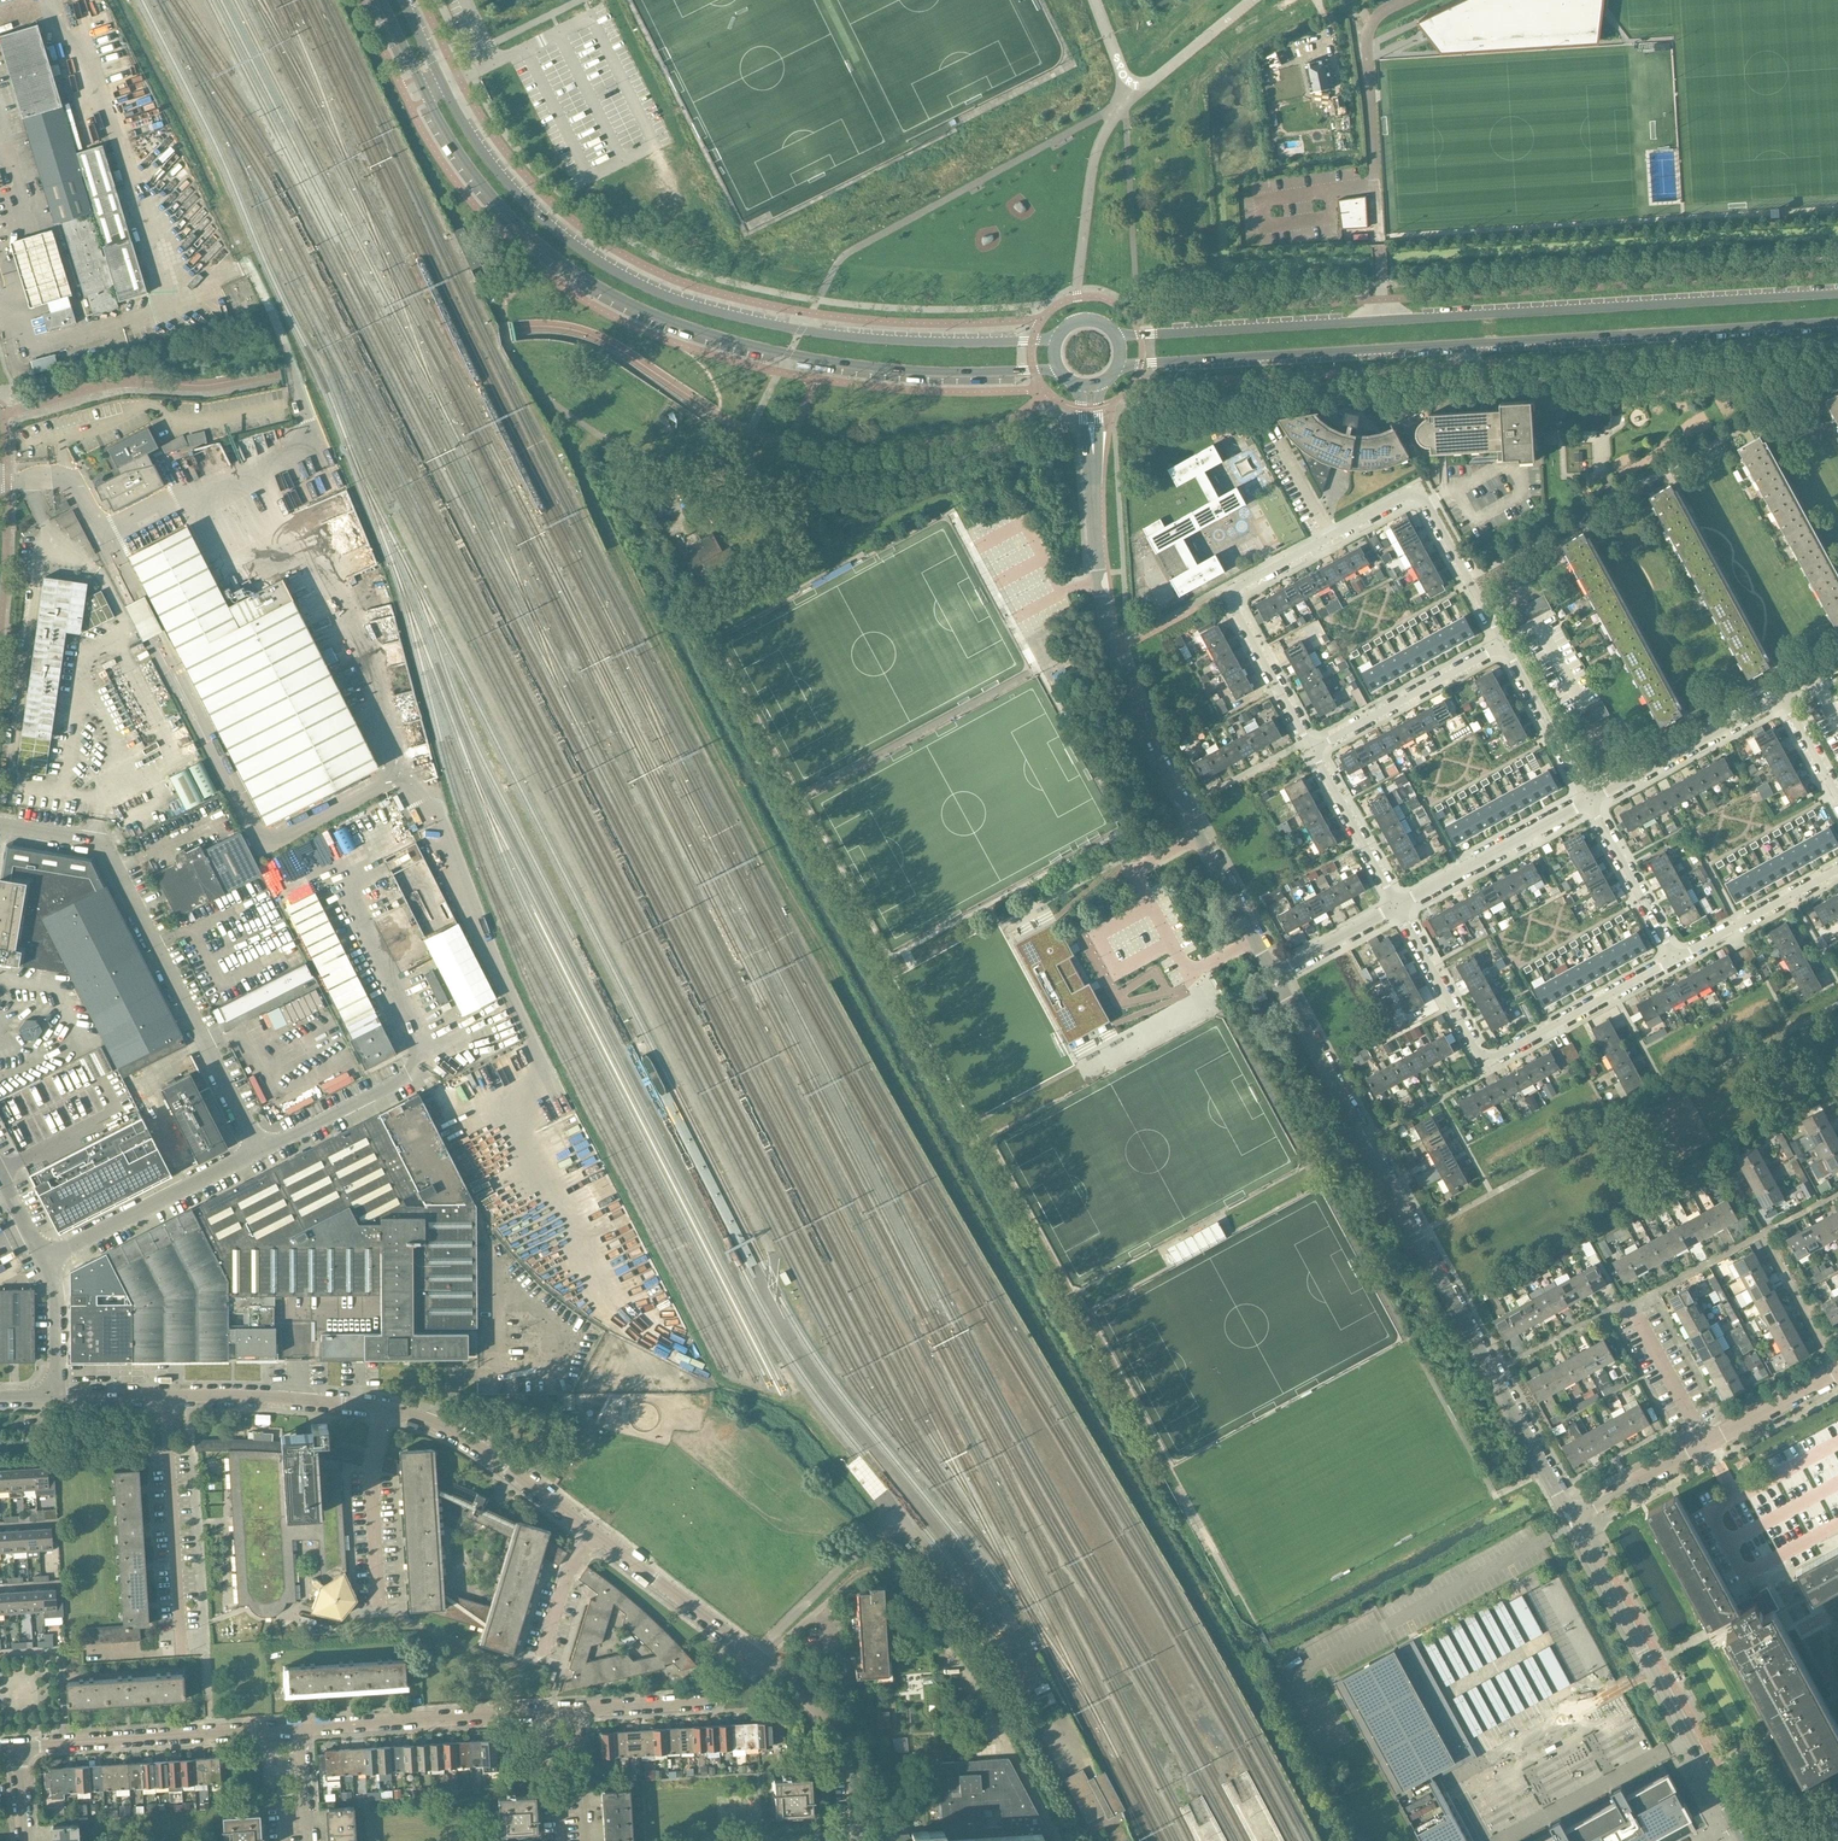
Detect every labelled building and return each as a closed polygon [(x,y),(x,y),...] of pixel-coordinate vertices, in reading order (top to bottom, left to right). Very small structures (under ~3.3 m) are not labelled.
[(1428,13),(1430,16),(1433,14),(1447,40),(1480,38),(1571,32),(1593,31),(1591,9),(1590,0),(1454,0),(1440,7),(1428,13)] [(76,153),(56,86),(50,67),(37,25),(0,36),(0,44),(40,176),(39,176),(39,177),(38,177),(38,178),(37,178),(37,179),(36,180),(36,181),(36,182),(36,183),(37,183),(37,184),(38,185),(39,186),(40,186),(41,186),(42,186),(43,186),(43,187),(52,184),(63,220),(66,219),(66,222),(62,223),(80,282),(82,288),(84,296),(87,295),(93,314),(118,307),(116,302),(138,295),(146,293),(102,145),(76,153)] [(1288,48),(1265,59),(1270,70),(1293,59),(1288,48)] [(1316,62),(1305,64),(1312,94),(1334,89),(1328,61),(1316,63),(1316,62)] [(1348,116),(1344,97),(1334,99),(1337,118),(1348,116)] [(1365,197),(1338,198),(1339,223),(1340,229),(1342,229),(1344,229),(1367,227),(1365,197)] [(1337,198),(1287,202),(1289,239),(1333,237),(1332,229),(1340,229),(1339,223),(1338,198),(1337,198)] [(52,231),(10,243),(30,309),(72,297),(52,231)] [(71,307),(42,315),(47,332),(76,323),(71,307)] [(54,355),(31,361),(33,367),(34,373),(57,367),(56,361),(54,355)] [(1826,401),(1837,424),(1837,394),(1826,401)] [(1608,398),(1583,399),(1585,431),(1609,430),(1608,398)] [(1530,423),(1533,423),(1532,408),(1527,409),(1527,401),(1501,403),(1501,414),(1438,418),(1438,414),(1429,414),(1430,419),(1428,419),(1427,420),(1426,420),(1425,421),(1424,421),(1423,422),(1422,423),(1421,424),(1420,425),(1419,426),(1419,427),(1418,428),(1418,429),(1417,430),(1417,432),(1417,433),(1417,434),(1417,436),(1418,438),(1419,439),(1420,441),(1422,443),(1423,444),(1425,445),(1427,446),(1429,446),(1431,446),(1432,451),(1433,451),(1433,448),(1444,447),(1445,452),(1455,452),(1455,446),(1462,445),(1462,453),(1464,453),(1464,451),(1473,450),(1472,444),(1479,444),(1480,452),(1482,451),(1482,450),(1490,449),(1490,443),(1497,443),(1497,450),(1499,450),(1499,449),(1503,448),(1504,459),(1520,458),(1520,461),(1521,460),(1521,458),(1534,457),(1534,460),(1536,460),(1534,435),(1531,435),(1530,423)] [(1403,402),(1394,414),(1402,420),(1411,409),(1403,402)] [(1315,412),(1313,413),(1280,418),(1281,419),(1304,461),(1309,470),(1322,493),(1330,468),(1330,469),(1335,455),(1336,451),(1351,462),(1350,466),(1362,469),(1362,465),(1370,465),(1370,467),(1382,467),(1381,463),(1389,462),(1390,464),(1401,461),(1400,457),(1407,454),(1408,456),(1409,456),(1395,429),(1394,429),(1394,430),(1382,435),(1368,438),(1354,437),(1356,426),(1358,427),(1360,415),(1348,412),(1344,423),(1346,424),(1344,432),(1331,426),(1321,418),(1315,412)] [(663,415),(659,421),(669,428),(673,422),(663,415)] [(102,501),(106,498),(113,511),(164,485),(154,464),(153,464),(147,453),(158,447),(148,427),(106,448),(117,468),(118,468),(120,473),(94,486),(102,501)] [(206,431),(188,433),(189,445),(207,443),(206,431)] [(1551,431),(1543,432),(1544,444),(1551,444),(1551,431)] [(165,453),(189,447),(183,435),(161,446),(165,453)] [(1251,437),(1245,440),(1249,446),(1254,444),(1255,443),(1251,437)] [(1820,547),(1760,437),(1738,449),(1789,543),(1837,629),(1837,580),(1820,547)] [(1210,502),(1165,527),(1160,519),(1143,528),(1157,553),(1175,543),(1189,569),(1171,579),(1180,596),(1225,571),(1216,554),(1198,564),(1184,539),(1246,504),(1237,487),(1219,497),(1205,471),(1229,458),(1225,452),(1220,455),(1214,444),(1168,469),(1178,486),(1196,476),(1210,502)] [(1589,487),(1592,492),(1603,486),(1600,481),(1589,487)] [(1770,666),(1722,579),(1671,486),(1649,498),(1748,678),(1770,666)] [(66,500),(57,505),(60,511),(70,507),(66,500)] [(55,518),(61,529),(65,527),(71,538),(85,530),(73,508),(55,518)] [(1416,532),(1408,518),(1391,527),(1398,541),(1416,532)] [(187,527),(131,556),(129,557),(265,824),(378,766),(326,666),(338,660),(331,647),(320,653),(282,579),(228,607),(187,527)] [(1423,544),(1416,532),(1398,541),(1405,554),(1423,544)] [(692,574),(696,583),(727,566),(728,566),(729,565),(737,560),(730,548),(722,552),(712,533),(700,540),(704,549),(697,553),(696,552),(683,559),(691,572),(690,573),(691,575),(692,574)] [(1682,714),(1634,627),(1584,533),(1562,545),(1660,726),(1682,714)] [(1376,536),(1370,539),(1376,550),(1382,547),(1376,536)] [(1387,539),(1380,542),(1383,548),(1389,544),(1387,539)] [(1430,557),(1423,544),(1405,554),(1412,567),(1430,557)] [(1360,547),(1347,554),(1356,571),(1370,564),(1360,547)] [(1372,551),(1366,554),(1371,563),(1377,560),(1372,551)] [(1388,552),(1381,556),(1385,563),(1392,559),(1388,552)] [(1347,554),(1334,561),(1343,578),(1356,571),(1347,554)] [(1437,570),(1430,557),(1412,567),(1419,579),(1437,570)] [(1541,557),(1535,560),(1538,567),(1544,564),(1541,557)] [(1334,561),(1321,568),(1330,585),(1343,578),(1334,561)] [(1527,565),(1521,568),(1528,582),(1534,578),(1527,565)] [(1398,575),(1393,566),(1387,569),(1390,576),(1391,575),(1392,578),(1398,575)] [(1321,568),(1308,575),(1317,593),(1330,585),(1321,568)] [(1521,568),(1515,571),(1522,585),(1528,582),(1521,568)] [(1444,583),(1437,570),(1419,579),(1427,593),(1442,584),(1444,583)] [(1515,571),(1508,575),(1516,588),(1522,585),(1515,571)] [(1308,575),(1295,582),(1305,599),(1317,593),(1308,575)] [(1508,575),(1502,578),(1510,592),(1516,588),(1508,575)] [(45,775),(67,624),(75,620),(81,633),(114,616),(101,591),(75,604),(71,596),(73,581),(44,577),(16,771),(45,775)] [(1502,578),(1495,582),(1503,596),(1510,592),(1502,578)] [(1404,587),(1400,580),(1395,583),(1396,584),(1398,589),(1399,590),(1404,587)] [(1305,599),(1295,582),(1282,589),(1291,607),(1305,599)] [(1361,583),(1355,587),(1357,592),(1364,588),(1361,583)] [(1442,584),(1427,593),(1429,597),(1444,589),(1442,584)] [(1291,607),(1282,589),(1269,597),(1278,614),(1291,607)] [(1544,595),(1538,599),(1545,612),(1551,609),(1544,595)] [(1278,614),(1269,597),(1256,604),(1261,612),(1265,621),(1278,614)] [(1448,599),(1442,603),(1445,608),(1451,604),(1448,599)] [(1538,599),(1531,602),(1539,616),(1545,612),(1538,599)] [(1531,602),(1525,605),(1533,619),(1539,616),(1531,602)] [(1330,603),(1325,606),(1330,614),(1335,611),(1330,603)] [(1437,605),(1431,609),(1434,614),(1440,611),(1437,605)] [(1525,605),(1519,609),(1526,623),(1533,619),(1525,605)] [(1325,608),(1318,612),(1321,618),(1322,617),(1328,614),(1325,608)] [(1519,609),(1512,613),(1520,626),(1526,623),(1519,609)] [(145,622),(149,620),(144,610),(140,612),(145,622)] [(1265,621),(1261,612),(1254,616),(1259,624),(1265,621)] [(1426,612),(1419,615),(1422,620),(1428,617),(1426,612)] [(1465,616),(1453,622),(1463,641),(1475,634),(1465,616)] [(1414,618),(1408,621),(1411,627),(1417,623),(1414,618)] [(1213,627),(1210,621),(1197,628),(1200,633),(1213,627)] [(1453,622),(1441,629),(1452,647),(1463,641),(1453,622)] [(1292,623),(1286,627),(1288,631),(1295,628),(1292,623)] [(1403,624),(1396,628),(1399,633),(1406,629),(1403,624)] [(1225,638),(1218,625),(1201,634),(1208,647),(1225,638)] [(1441,629),(1430,635),(1440,653),(1452,647),(1441,629)] [(1391,630),(1385,634),(1388,639),(1394,636),(1391,630)] [(1326,633),(1321,636),(1325,642),(1329,640),(1326,633)] [(1181,635),(1174,639),(1179,648),(1185,644),(1181,635)] [(1430,635),(1419,641),(1429,660),(1440,653),(1430,635)] [(1380,637),(1374,640),(1376,645),(1383,642),(1380,637)] [(1232,651),(1225,638),(1208,647),(1215,660),(1232,651)] [(1284,650),(1291,664),(1309,654),(1301,641),(1284,650)] [(1334,641),(1326,646),(1330,653),(1338,649),(1334,641)] [(1419,641),(1407,647),(1417,666),(1429,660),(1419,641)] [(1368,643),(1362,646),(1365,652),(1371,648),(1368,643)] [(1407,647),(1396,653),(1406,672),(1417,666),(1407,647)] [(1357,649),(1351,653),(1354,658),(1360,654),(1357,649)] [(1239,664),(1232,651),(1215,660),(1222,673),(1239,664)] [(1396,653),(1384,660),(1394,678),(1406,672),(1396,653)] [(1309,654),(1291,664),(1299,677),(1316,667),(1309,654)] [(1607,656),(1601,659),(1604,664),(1610,661),(1607,656)] [(1384,660),(1373,666),(1383,685),(1394,678),(1384,660)] [(1239,664),(1222,673),(1230,687),(1247,677),(1239,664)] [(1373,666),(1361,672),(1371,691),(1383,685),(1373,666)] [(1316,667),(1299,677),(1306,689),(1323,680),(1316,667)] [(1492,671),(1475,680),(1482,694),(1499,684),(1492,671)] [(1207,673),(1200,677),(1204,683),(1211,680),(1207,673)] [(1352,675),(1346,678),(1349,683),(1354,680),(1355,679),(1352,674),(1352,675)] [(1247,677),(1230,687),(1237,699),(1254,690),(1247,677)] [(1323,680),(1306,689),(1313,703),(1330,693),(1323,680)] [(1499,684),(1482,694),(1489,707),(1506,698),(1499,684)] [(1354,690),(1352,691),(1361,707),(1367,704),(1358,687),(1354,690)] [(1217,693),(1212,696),(1215,702),(1216,701),(1220,699),(1217,693)] [(1330,693),(1313,703),(1320,716),(1337,707),(1330,693)] [(1220,699),(1216,701),(1219,707),(1224,704),(1225,704),(1222,698),(1220,699)] [(1506,698),(1489,707),(1496,720),(1513,710),(1506,698)] [(1444,700),(1431,707),(1440,724),(1453,717),(1444,700)] [(1601,701),(1595,704),(1603,718),(1609,714),(1601,701)] [(1224,704),(1219,707),(1223,714),(1228,711),(1224,704)] [(1595,704),(1589,707),(1596,721),(1603,718),(1595,704)] [(1257,706),(1251,709),(1254,714),(1260,711),(1257,706)] [(1431,707),(1418,714),(1427,731),(1440,724),(1431,707)] [(1589,707),(1583,711),(1590,725),(1596,721),(1589,707)] [(1820,707),(1811,712),(1816,722),(1825,717),(1820,707)] [(1249,710),(1242,714),(1246,721),(1253,717),(1249,710)] [(1513,710),(1496,720),(1503,733),(1520,723),(1513,710)] [(1583,711),(1576,714),(1584,728),(1590,725),(1583,711)] [(1418,714),(1405,721),(1414,738),(1427,731),(1418,714)] [(1576,714),(1570,718),(1577,732),(1584,728),(1576,714)] [(1232,718),(1224,722),(1227,727),(1235,722),(1232,718)] [(1272,719),(1259,727),(1268,744),(1282,736),(1272,719)] [(1405,721),(1392,728),(1401,746),(1414,738),(1405,721)] [(1476,721),(1471,724),(1475,731),(1480,728),(1476,721)] [(1520,723),(1503,733),(1511,746),(1528,737),(1520,723)] [(1467,725),(1450,735),(1453,741),(1471,731),(1467,725)] [(1259,727),(1246,734),(1255,751),(1268,744),(1259,727)] [(1392,728),(1379,736),(1388,753),(1401,746),(1392,728)] [(1772,728),(1754,738),(1762,751),(1779,741),(1772,728)] [(1201,730),(1196,733),(1200,739),(1205,737),(1201,730)] [(1618,731),(1612,735),(1620,748),(1626,745),(1618,731)] [(1246,734),(1233,741),(1242,758),(1255,751),(1246,734)] [(1612,735),(1606,738),(1613,752),(1620,748),(1612,735)] [(1379,736),(1366,742),(1375,760),(1388,753),(1379,736)] [(1606,738),(1600,741),(1607,755),(1613,752),(1606,738)] [(1186,739),(1178,744),(1182,750),(1190,745),(1186,739)] [(1233,741),(1219,748),(1229,766),(1242,758),(1233,741)] [(1600,741),(1593,745),(1601,759),(1607,755),(1600,741)] [(1779,741),(1762,751),(1769,764),(1786,754),(1779,741)] [(1366,742),(1353,750),(1363,767),(1375,760),(1366,742)] [(1433,742),(1426,746),(1430,753),(1437,750),(1433,742)] [(1593,745),(1587,748),(1586,749),(1594,762),(1601,759),(1593,745)] [(1219,748),(1207,755),(1216,772),(1229,766),(1219,748)] [(1340,757),(1349,774),(1363,767),(1353,750),(1340,757)] [(1532,753),(1526,756),(1529,762),(1535,758),(1532,753)] [(1786,754),(1769,764),(1776,777),(1793,767),(1786,754)] [(1194,762),(1203,779),(1216,772),(1207,755),(1194,762)] [(1733,774),(1729,767),(1724,757),(1711,764),(1720,781),(1733,774)] [(1521,759),(1515,763),(1518,768),(1524,764),(1521,759)] [(201,761),(189,767),(205,799),(217,793),(201,761)] [(1711,764),(1698,771),(1707,789),(1720,781),(1711,764)] [(1737,764),(1729,767),(1733,774),(1740,770),(1737,764)] [(1510,765),(1503,769),(1506,774),(1513,771),(1510,765)] [(1793,767),(1776,777),(1783,790),(1800,780),(1793,767)] [(170,777),(186,809),(203,801),(186,768),(170,777)] [(1549,770),(1537,776),(1547,795),(1559,788),(1549,770)] [(1382,771),(1375,775),(1379,782),(1386,778),(1382,771)] [(1698,771),(1685,778),(1694,795),(1707,789),(1698,771)] [(1498,772),(1492,775),(1495,780),(1501,777),(1498,772)] [(1403,775),(1397,778),(1401,786),(1407,782),(1403,775)] [(1537,776),(1525,782),(1536,801),(1547,795),(1537,776)] [(1284,787),(1292,801),(1309,792),(1302,778),(1284,787)] [(1369,778),(1360,783),(1364,790),(1373,785),(1369,778)] [(1487,778),(1480,781),(1483,787),(1490,783),(1487,778)] [(1685,778),(1672,786),(1681,803),(1694,795),(1685,778)] [(1807,794),(1800,780),(1783,790),(1790,803),(1791,803),(1801,797),(1807,794)] [(1525,782),(1514,788),(1524,807),(1536,801),(1525,782)] [(1766,782),(1757,787),(1760,791),(1760,793),(1765,800),(1774,795),(1766,782)] [(1475,784),(1469,788),(1472,793),(1478,789),(1475,784)] [(1672,786),(1659,792),(1669,810),(1681,803),(1672,786)] [(1514,788),(1503,795),(1513,813),(1524,807),(1514,788)] [(1385,794),(1368,804),(1375,817),(1392,807),(1401,803),(1394,790),(1385,795),(1385,794)] [(1464,790),(1458,794),(1461,799),(1467,796),(1464,790)] [(1309,792),(1292,801),(1299,814),(1316,805),(1309,792)] [(1659,792),(1646,800),(1655,817),(1669,810),(1659,792)] [(1503,795),(1491,801),(1501,820),(1513,813),(1503,795)] [(1416,797),(1410,800),(1415,809),(1421,805),(1419,802),(1416,797)] [(1453,797),(1446,800),(1449,805),(1455,802),(1453,797)] [(1803,801),(1801,797),(1791,803),(1792,806),(1803,801)] [(1646,800),(1632,807),(1642,824),(1655,817),(1646,800)] [(1491,801),(1480,807),(1490,826),(1501,820),(1491,801)] [(1441,803),(1435,806),(1438,812),(1444,808),(1441,803)] [(1316,805),(1299,814),(1306,827),(1323,818),(1316,805)] [(1392,807),(1375,817),(1382,830),(1400,821),(1392,807)] [(1480,807),(1468,813),(1478,832),(1490,826),(1480,807)] [(1632,807),(1619,814),(1629,831),(1642,824),(1632,807)] [(1424,808),(1417,812),(1420,816),(1426,813),(1424,808)] [(1813,810),(1807,813),(1809,818),(1816,815),(1813,810)] [(1468,813),(1457,820),(1467,838),(1478,832),(1468,813)] [(1801,816),(1795,819),(1798,825),(1804,821),(1801,816)] [(1323,818),(1306,827),(1313,840),(1330,830),(1323,818)] [(1288,820),(1277,826),(1280,830),(1283,829),(1290,825),(1288,820)] [(1457,820),(1445,826),(1455,845),(1467,838),(1457,820)] [(1400,821),(1382,830),(1389,843),(1407,834),(1400,821)] [(1790,822),(1784,826),(1787,831),(1793,827),(1790,822)] [(1675,824),(1667,828),(1670,833),(1677,828),(1675,824)] [(334,831),(345,853),(357,847),(347,825),(334,831)] [(1817,833),(1828,851),(1837,846),(1837,842),(1829,826),(1817,833)] [(1779,828),(1772,832),(1775,837),(1782,834),(1779,828)] [(1330,830),(1313,840),(1320,853),(1337,843),(1330,830)] [(177,863),(156,874),(178,917),(262,874),(240,831),(203,850),(200,844),(178,855),(176,861),(177,863)] [(1580,833),(1563,842),(1571,856),(1588,847),(1580,833)] [(1817,833),(1806,839),(1816,858),(1828,851),(1817,833)] [(1407,834),(1389,843),(1397,856),(1414,847),(1407,834)] [(1767,835),(1761,838),(1764,843),(1770,840),(1767,835)] [(1806,839),(1794,845),(1805,864),(1816,858),(1806,839)] [(1756,841),(1749,844),(1752,850),(1759,846),(1756,841)] [(495,998),(415,842),(384,858),(463,1014),(495,998)] [(103,880),(92,858),(6,844),(3,863),(103,880)] [(1794,845),(1783,852),(1793,870),(1805,864),(1794,845)] [(1414,847),(1397,856),(1404,869),(1421,860),(1414,847)] [(1588,847),(1571,856),(1578,869),(1595,860),(1588,847)] [(1744,847),(1738,851),(1741,856),(1747,852),(1744,847)] [(1352,851),(1333,862),(1337,870),(1356,859),(1352,851)] [(1665,851),(1648,861),(1655,875),(1672,865),(1665,851)] [(1783,852),(1772,858),(1782,876),(1793,870),(1783,852)] [(1733,853),(1727,857),(1730,862),(1736,859),(1733,853)] [(1772,858),(1760,864),(1770,883),(1782,876),(1772,858)] [(1595,860),(1578,869),(1585,882),(1602,873),(1595,860)] [(1722,860),(1715,863),(1718,868),(1724,865),(1722,860)] [(1309,861),(1304,864),(1308,871),(1313,868),(1309,861)] [(1532,862),(1519,869),(1528,886),(1542,879),(1532,862)] [(140,954),(103,880),(3,863),(0,880),(0,961),(69,973),(122,1078),(148,1065),(144,1055),(168,1043),(181,1036),(182,1035),(140,954)] [(1760,864),(1749,870),(1759,889),(1770,883),(1760,864)] [(1672,865),(1655,875),(1662,888),(1679,878),(1672,865)] [(1699,868),(1701,880),(1709,878),(1706,867),(1699,868)] [(1519,869),(1506,876),(1515,893),(1528,886),(1519,869)] [(1362,870),(1356,873),(1343,880),(1352,897),(1365,890),(1361,882),(1367,879),(1362,870)] [(1749,870),(1737,877),(1748,895),(1759,889),(1749,870)] [(1316,871),(1307,876),(1310,881),(1319,876),(1316,871)] [(1602,873),(1585,882),(1592,895),(1609,886),(1602,873)] [(1506,876),(1493,883),(1502,901),(1515,893),(1506,876)] [(1737,877),(1726,883),(1736,902),(1748,895),(1737,877)] [(1303,878),(1294,882),(1298,889),(1306,884),(1303,878)] [(1679,878),(1662,888),(1669,901),(1686,891),(1679,878)] [(1343,880),(1330,887),(1339,904),(1352,897),(1343,880)] [(1493,883),(1480,890),(1489,908),(1502,901),(1493,883)] [(1609,886),(1592,895),(1599,908),(1616,899),(1609,886)] [(1330,887),(1317,894),(1326,912),(1339,904),(1330,887)] [(1480,890),(1467,898),(1476,915),(1489,908),(1480,890)] [(1686,891),(1669,901),(1676,913),(1694,904),(1686,891)] [(381,1023),(380,1023),(314,893),(287,907),(353,1037),(349,1039),(365,1069),(364,1070),(397,1054),(397,1053),(396,1053),(381,1023)] [(1271,893),(1263,897),(1268,906),(1276,901),(1271,893)] [(1326,912),(1317,894),(1304,901),(1313,918),(1326,912)] [(1827,900),(1836,917),(1837,916),(1837,894),(1827,900)] [(1167,897),(1156,903),(1184,957),(1196,951),(1167,897)] [(1467,898),(1454,905),(1464,922),(1476,915),(1467,898)] [(1827,900),(1814,907),(1823,924),(1836,917),(1827,900)] [(1304,901),(1291,908),(1300,926),(1313,918),(1304,901)] [(1694,904),(1676,913),(1684,926),(1701,917),(1706,914),(1699,901),(1694,904)] [(1454,905),(1441,912),(1450,929),(1464,922),(1454,905)] [(1287,933),(1300,926),(1291,908),(1278,916),(1287,933)] [(1102,961),(1159,933),(1149,912),(1092,940),(1102,961)] [(1441,912),(1428,919),(1437,936),(1450,929),(1441,912)] [(1621,915),(1615,918),(1618,923),(1624,920),(1621,915)] [(1017,928),(1008,933),(1016,949),(1021,946),(1076,1048),(1110,1030),(1085,985),(1071,958),(1055,928),(1050,920),(1021,936),(1017,928)] [(1610,921),(1603,924),(1606,929),(1613,926),(1610,921)] [(1786,922),(1769,932),(1777,945),(1794,936),(1786,922)] [(1598,927),(1592,930),(1595,936),(1601,932),(1598,927)] [(1638,931),(1626,938),(1636,956),(1648,950),(1638,931)] [(1587,933),(1581,937),(1583,942),(1590,938),(1587,933)] [(1794,936),(1777,945),(1784,959),(1801,949),(1794,936)] [(1389,938),(1372,947),(1379,961),(1396,951),(1389,938)] [(1626,938),(1614,944),(1624,963),(1636,956),(1626,938)] [(1575,940),(1569,943),(1572,948),(1578,945),(1575,940)] [(1614,944),(1603,950),(1613,969),(1624,963),(1614,944)] [(1564,946),(1558,949),(1561,954),(1567,951),(1564,946)] [(1750,946),(1743,950),(1750,964),(1757,960),(1750,946)] [(1801,949),(1784,959),(1791,972),(1808,962),(1801,949)] [(1603,950),(1591,957),(1601,975),(1613,969),(1603,950)] [(1743,950),(1736,953),(1744,967),(1750,964),(1743,950)] [(1396,951),(1379,961),(1386,974),(1404,964),(1396,951)] [(1553,952),(1546,955),(1549,961),(1555,957),(1553,952)] [(1736,953),(1730,956),(1729,957),(1737,971),(1744,967),(1736,953)] [(1728,954),(1714,962),(1724,979),(1737,971),(1729,957),(1728,954)] [(1473,956),(1456,965),(1464,979),(1481,970),(1473,956)] [(1591,957),(1580,963),(1590,981),(1601,975),(1591,957)] [(1541,958),(1535,962),(1538,967),(1544,964),(1541,958)] [(1115,982),(1140,969),(1136,961),(1111,974),(1115,982)] [(1623,972),(1630,968),(1626,962),(1619,966),(1623,972)] [(1714,962),(1701,969),(1711,986),(1724,979),(1714,962)] [(1808,962),(1791,972),(1798,984),(1815,975),(1808,962)] [(291,986),(310,977),(311,978),(313,976),(312,974),(311,974),(305,963),(283,974),(291,988),(292,987),(291,986)] [(1580,963),(1568,969),(1579,988),(1590,981),(1580,963)] [(1404,964),(1386,974),(1393,987),(1411,977),(1404,964)] [(1530,964),(1523,968),(1526,973),(1533,970),(1530,964)] [(1783,987),(1774,964),(1764,967),(1774,991),(1783,987)] [(1123,995),(1139,1030),(1196,1004),(1180,969),(1123,995)] [(1568,969),(1557,975),(1567,994),(1579,988),(1568,969)] [(1701,969),(1688,976),(1698,993),(1711,986),(1701,969)] [(440,1006),(448,1001),(433,970),(424,975),(440,1006)] [(1481,970),(1464,979),(1471,992),(1488,983),(1481,970)] [(270,997),(289,987),(289,989),(291,988),(283,974),(263,984),(270,997)] [(1557,975),(1546,982),(1556,1000),(1567,994),(1557,975)] [(1815,975),(1798,984),(1805,997),(1822,988),(1815,975)] [(1688,976),(1676,983),(1685,1000),(1698,993),(1688,976)] [(1411,977),(1393,987),(1401,1000),(1418,990),(1411,977)] [(1546,982),(1534,988),(1544,1007),(1556,1000),(1546,982)] [(1488,983),(1471,992),(1478,1005),(1495,996),(1488,983)] [(1676,983),(1662,990),(1672,1007),(1685,1000),(1676,983)] [(270,997),(263,984),(243,994),(250,1009),(251,1008),(251,1007),(270,997)] [(1384,992),(1386,996),(1394,991),(1392,988),(1384,992)] [(318,990),(263,1012),(270,1030),(325,1008),(318,990)] [(1418,990),(1401,1000),(1408,1013),(1408,1012),(1422,1005),(1425,1003),(1418,990)] [(1662,990),(1649,997),(1659,1014),(1672,1007),(1662,990)] [(250,1009),(243,994),(219,1007),(225,1018),(224,1019),(225,1021),(228,1020),(227,1019),(248,1008),(249,1009),(250,1009)] [(1495,996),(1478,1005),(1485,1018),(1502,1009),(1495,996)] [(1649,997),(1636,1004),(1639,1010),(1642,1015),(1646,1021),(1659,1014),(1649,997)] [(1422,1005),(1408,1012),(1412,1019),(1425,1011),(1422,1005)] [(1502,1009),(1485,1018),(1492,1031),(1509,1022),(1502,1009)] [(1633,1020),(1642,1015),(1639,1010),(1630,1014),(1633,1020)] [(1609,1019),(1592,1029),(1599,1042),(1616,1033),(1609,1019)] [(25,1020),(19,1029),(24,1040),(35,1040),(41,1031),(36,1020),(25,1020)] [(1414,1040),(1423,1035),(1418,1026),(1410,1030),(1414,1040)] [(1616,1033),(1599,1042),(1606,1056),(1624,1046),(1616,1033)] [(1445,1035),(1431,1042),(1440,1059),(1454,1052),(1445,1035)] [(181,1036),(168,1043),(172,1052),(186,1045),(181,1036)] [(1431,1042),(1418,1049),(1428,1066),(1440,1059),(1431,1042)] [(1572,1043),(1565,1047),(1573,1060),(1580,1057),(1572,1043)] [(1624,1046),(1606,1056),(1613,1068),(1631,1059),(1624,1046)] [(1565,1047),(1559,1050),(1566,1064),(1573,1060),(1565,1047)] [(0,1094),(0,1113),(18,1153),(74,1128),(72,1124),(105,1109),(91,1079),(112,1070),(103,1048),(0,1094)] [(1368,1049),(1350,1058),(1354,1065),(1364,1059),(1366,1063),(1373,1059),(1368,1049)] [(1418,1049),(1405,1056),(1415,1074),(1428,1066),(1418,1049)] [(1559,1050),(1553,1053),(1552,1054),(1559,1068),(1566,1064),(1559,1050)] [(1550,1051),(1537,1059),(1546,1076),(1560,1068),(1559,1068),(1552,1054),(1550,1051)] [(643,1064),(654,1085),(656,1090),(658,1092),(660,1094),(661,1095),(661,1094),(664,1092),(665,1093),(664,1089),(663,1086),(661,1082),(653,1065),(651,1060),(649,1058),(647,1056),(644,1054),(645,1055),(642,1057),(641,1055),(641,1060),(642,1062),(643,1064)] [(1405,1056),(1393,1063),(1402,1080),(1415,1074),(1405,1056)] [(1537,1059),(1524,1066),(1533,1083),(1546,1076),(1537,1059)] [(1631,1059),(1613,1068),(1620,1081),(1638,1072),(1631,1059)] [(1393,1063),(1380,1070),(1389,1088),(1402,1080),(1393,1063)] [(1524,1066),(1511,1073),(1520,1090),(1533,1083),(1524,1066)] [(1380,1070),(1366,1078),(1375,1095),(1389,1088),(1380,1070)] [(1638,1072),(1620,1081),(1627,1094),(1645,1085),(1638,1072)] [(1511,1073),(1498,1080),(1507,1097),(1520,1090),(1511,1073)] [(236,1143),(208,1087),(199,1092),(190,1074),(161,1088),(199,1162),(236,1143)] [(1483,1080),(1471,1085),(1474,1091),(1485,1086),(1483,1080)] [(1498,1080),(1485,1087),(1494,1104),(1507,1097),(1498,1080)] [(1542,1087),(1549,1099),(1556,1094),(1550,1083),(1542,1087)] [(1485,1087),(1472,1094),(1482,1111),(1494,1104),(1485,1087)] [(474,1203),(418,1094),(418,1093),(378,1114),(417,1190),(424,1203),(474,1203)] [(1472,1094),(1459,1101),(1460,1102),(1468,1118),(1482,1111),(1472,1094)] [(1532,1112),(1539,1108),(1532,1095),(1525,1099),(1532,1112)] [(1456,1096),(1451,1099),(1454,1105),(1460,1102),(1459,1101),(1456,1096)] [(1822,1109),(1802,1120),(1809,1133),(1829,1122),(1822,1109)] [(476,1327),(481,1327),(481,1309),(476,1309),(476,1213),(476,1206),(474,1203),(424,1203),(425,1206),(406,1206),(402,1198),(417,1190),(378,1114),(200,1204),(200,1205),(192,1210),(228,1279),(228,1341),(236,1341),(236,1360),(275,1360),(274,1295),(277,1295),(277,1298),(281,1298),(281,1295),(424,1294),(424,1328),(425,1328),(425,1333),(407,1333),(407,1325),(386,1326),(386,1333),(321,1334),(321,1359),(444,1358),(444,1355),(477,1355),(476,1327)] [(1432,1116),(1414,1126),(1422,1140),(1439,1130),(1432,1116)] [(29,1174),(59,1233),(172,1176),(142,1117),(29,1174)] [(1829,1122),(1809,1133),(1816,1146),(1836,1135),(1829,1122)] [(1439,1130),(1422,1140),(1429,1152),(1446,1143),(1439,1130)] [(1777,1137),(1780,1142),(1785,1140),(1782,1134),(1777,1137)] [(1816,1146),(1823,1158),(1837,1150),(1837,1139),(1836,1135),(1816,1146)] [(1785,1140),(1780,1142),(1783,1148),(1788,1145),(1785,1140)] [(1446,1143),(1429,1152),(1436,1166),(1453,1156),(1446,1143)] [(1788,1145),(1783,1148),(1785,1153),(1791,1150),(1788,1145)] [(1755,1146),(1736,1156),(1743,1170),(1762,1159),(1755,1146)] [(1407,1164),(1418,1158),(1413,1149),(1403,1155),(1407,1164)] [(1791,1150),(1785,1153),(1788,1158),(1793,1155),(1791,1150)] [(1823,1158),(1830,1172),(1837,1167),(1837,1150),(1823,1158)] [(1453,1156),(1436,1166),(1443,1178),(1460,1169),(1453,1156)] [(1762,1159),(1743,1170),(1750,1182),(1769,1171),(1762,1159)] [(595,1160),(583,1165),(598,1197),(610,1192),(595,1160)] [(1796,1160),(1791,1162),(1794,1168),(1799,1165),(1796,1160)] [(1417,1170),(1412,1162),(1408,1165),(1412,1172),(1417,1170)] [(1799,1165),(1794,1168),(1796,1173),(1802,1170),(1799,1165)] [(1467,1182),(1460,1169),(1443,1178),(1450,1191),(1457,1187),(1467,1182)] [(1802,1170),(1796,1173),(1799,1178),(1805,1176),(1802,1170)] [(1769,1171),(1750,1182),(1757,1195),(1776,1184),(1769,1171)] [(1805,1176),(1799,1178),(1802,1184),(1807,1181),(1805,1176)] [(1427,1186),(1424,1179),(1419,1182),(1422,1189),(1427,1186)] [(1705,1182),(1699,1186),(1702,1191),(1708,1188),(1705,1182)] [(1776,1184),(1757,1195),(1764,1208),(1783,1197),(1776,1184)] [(1460,1192),(1457,1187),(1450,1191),(1453,1196),(1460,1192)] [(1727,1199),(1714,1207),(1725,1226),(1738,1219),(1727,1199)] [(1672,1201),(1667,1203),(1670,1209),(1675,1206),(1672,1201)] [(1667,1203),(1661,1206),(1664,1212),(1670,1209),(1667,1203)] [(1661,1206),(1656,1209),(1659,1215),(1664,1212),(1661,1206)] [(1714,1207),(1701,1214),(1712,1233),(1725,1226),(1714,1207)] [(192,1209),(106,1252),(132,1303),(132,1361),(229,1360),(228,1341),(228,1279),(192,1210),(192,1209)] [(1825,1218),(1836,1238),(1837,1237),(1837,1213),(1837,1212),(1825,1218)] [(1701,1214),(1689,1220),(1699,1240),(1712,1233),(1701,1214)] [(1825,1218),(1812,1225),(1823,1245),(1836,1238),(1825,1218)] [(1689,1220),(1676,1227),(1687,1247),(1699,1240),(1689,1220)] [(1812,1225),(1799,1232),(1810,1252),(1823,1245),(1812,1225)] [(1687,1247),(1676,1227),(1663,1234),(1674,1254),(1687,1247)] [(1624,1234),(1621,1228),(1613,1233),(1616,1238),(1624,1234)] [(1786,1239),(1797,1259),(1810,1252),(1799,1232),(1786,1239)] [(1613,1233),(1605,1237),(1608,1242),(1616,1238),(1613,1233)] [(1663,1234),(1650,1241),(1661,1261),(1674,1254),(1663,1234)] [(1650,1241),(1638,1248),(1649,1268),(1661,1261),(1650,1241)] [(1581,1244),(1576,1246),(1579,1252),(1584,1249),(1581,1244)] [(1576,1246),(1571,1249),(1574,1255),(1579,1252),(1576,1246)] [(1638,1248),(1626,1255),(1637,1275),(1649,1268),(1638,1248)] [(1571,1249),(1565,1252),(1568,1257),(1574,1255),(1571,1249)] [(70,1271),(70,1304),(132,1303),(106,1252),(70,1271)] [(1565,1252),(1560,1255),(1563,1260),(1568,1257),(1565,1252)] [(1753,1252),(1734,1263),(1741,1276),(1761,1265),(1753,1252)] [(1626,1255),(1612,1262),(1623,1282),(1637,1275),(1626,1255)] [(1596,1264),(1583,1271),(1594,1291),(1607,1284),(1596,1264)] [(1761,1265),(1741,1276),(1748,1289),(1768,1278),(1761,1265)] [(1832,1266),(1826,1269),(1829,1275),(1835,1272),(1832,1266)] [(1826,1269),(1821,1272),(1824,1277),(1829,1275),(1826,1269)] [(1533,1282),(1531,1278),(1533,1277),(1531,1271),(1520,1277),(1523,1282),(1525,1286),(1533,1282)] [(1583,1271),(1570,1278),(1581,1298),(1594,1291),(1583,1271)] [(1821,1272),(1816,1275),(1819,1280),(1824,1277),(1821,1272)] [(1810,1278),(1813,1283),(1819,1280),(1816,1275),(1810,1278)] [(1709,1279),(1712,1285),(1717,1282),(1715,1276),(1709,1279)] [(1523,1282),(1520,1277),(1515,1280),(1517,1285),(1523,1282)] [(1570,1278),(1557,1285),(1568,1305),(1581,1298),(1570,1278)] [(1768,1278),(1748,1289),(1755,1302),(1775,1291),(1768,1278)] [(1515,1280),(1509,1283),(1512,1288),(1517,1285),(1515,1280)] [(1717,1282),(1712,1285),(1715,1290),(1720,1287),(1717,1282)] [(1557,1285),(1544,1293),(1555,1312),(1568,1305),(1557,1285)] [(1500,1300),(1508,1295),(1503,1287),(1495,1291),(1500,1300)] [(1689,1287),(1669,1298),(1676,1311),(1696,1301),(1689,1287)] [(1720,1287),(1715,1290),(1718,1296),(1724,1293),(1720,1287)] [(1775,1291),(1755,1302),(1762,1314),(1781,1303),(1775,1291)] [(1544,1293),(1532,1299),(1543,1319),(1555,1312),(1544,1293)] [(1075,1294),(1065,1299),(1070,1307),(1079,1302),(1075,1294)] [(1821,1304),(1832,1324),(1837,1320),(1837,1303),(1835,1297),(1821,1304)] [(1532,1299),(1519,1306),(1530,1326),(1543,1319),(1532,1299)] [(1696,1301),(1676,1311),(1683,1324),(1703,1313),(1696,1301)] [(1070,1307),(1079,1323),(1088,1318),(1079,1302),(1070,1307)] [(1728,1302),(1723,1305),(1726,1310),(1731,1307),(1728,1302)] [(132,1303),(70,1304),(70,1361),(132,1361),(132,1303)] [(1781,1303),(1762,1314),(1768,1327),(1788,1316),(1781,1303)] [(1519,1306),(1507,1313),(1518,1333),(1530,1326),(1519,1306)] [(1731,1307),(1726,1310),(1729,1315),(1734,1313),(1731,1307)] [(1507,1313),(1494,1320),(1505,1340),(1518,1333),(1507,1313)] [(1703,1313),(1683,1324),(1690,1337),(1710,1326),(1703,1313)] [(1734,1313),(1729,1315),(1732,1321),(1737,1318),(1734,1313)] [(1788,1316),(1768,1327),(1775,1340),(1795,1329),(1788,1316)] [(1710,1326),(1690,1337),(1697,1349),(1717,1338),(1710,1326)] [(1742,1327),(1737,1330),(1740,1335),(1745,1332),(1742,1327)] [(1795,1329),(1775,1340),(1782,1353),(1802,1342),(1795,1329)] [(1745,1332),(1740,1335),(1742,1341),(1748,1338),(1745,1332)] [(1717,1338),(1697,1349),(1704,1362),(1724,1351),(1717,1338)] [(1748,1338),(1742,1341),(1745,1346),(1751,1343),(1748,1338)] [(1604,1339),(1591,1346),(1602,1366),(1615,1359),(1604,1339)] [(1802,1342),(1782,1353),(1789,1365),(1809,1354),(1802,1342)] [(1751,1343),(1745,1346),(1748,1351),(1754,1348),(1751,1343)] [(1591,1346),(1578,1354),(1589,1373),(1602,1366),(1591,1346)] [(1724,1351),(1704,1362),(1711,1375),(1731,1364),(1724,1351)] [(1751,1355),(1753,1361),(1759,1358),(1756,1353),(1751,1355)] [(1578,1354),(1565,1360),(1576,1380),(1589,1373),(1578,1354)] [(1759,1358),(1753,1361),(1757,1367),(1762,1364),(1759,1358)] [(1565,1360),(1553,1367),(1563,1387),(1576,1380),(1565,1360)] [(1731,1364),(1711,1375),(1718,1387),(1738,1377),(1731,1364)] [(1553,1367),(1540,1374),(1551,1394),(1563,1387),(1553,1367)] [(1540,1374),(1527,1381),(1538,1401),(1551,1394),(1540,1374)] [(1738,1377),(1718,1387),(1725,1400),(1745,1389),(1738,1377)] [(1623,1379),(1617,1382),(1620,1388),(1625,1385),(1623,1379)] [(1617,1382),(1612,1385),(1615,1390),(1620,1388),(1617,1382)] [(1612,1385),(1607,1388),(1610,1393),(1615,1390),(1612,1385)] [(1607,1388),(1601,1391),(1604,1396),(1610,1393),(1607,1388)] [(573,1392),(557,1393),(557,1406),(573,1406),(573,1392)] [(1564,1404),(1571,1401),(1566,1392),(1559,1395),(1564,1404)] [(1597,1393),(1592,1396),(1595,1401),(1600,1399),(1597,1393)] [(1592,1396),(1587,1399),(1590,1404),(1595,1401),(1592,1396)] [(1587,1399),(1581,1402),(1584,1407),(1590,1404),(1587,1399)] [(1581,1402),(1576,1405),(1579,1410),(1584,1407),(1581,1402)] [(1639,1404),(1626,1411),(1637,1431),(1650,1424),(1639,1404)] [(1567,1410),(1561,1413),(1564,1418),(1570,1415),(1567,1410)] [(1626,1411),(1613,1418),(1624,1438),(1637,1431),(1626,1411)] [(1561,1413),(1556,1416),(1559,1421),(1564,1418),(1561,1413)] [(1551,1419),(1554,1424),(1559,1421),(1556,1416),(1551,1419)] [(1613,1418),(1601,1425),(1611,1445),(1624,1438),(1613,1418)] [(311,1424),(312,1432),(281,1434),(281,1441),(269,1440),(260,1440),(247,1439),(235,1439),(228,1439),(217,1439),(205,1439),(194,1440),(195,1451),(197,1451),(203,1451),(209,1450),(216,1450),(228,1450),(232,1522),(238,1605),(251,1605),(251,1610),(252,1611),(253,1612),(254,1613),(256,1614),(257,1615),(259,1616),(260,1616),(262,1617),(263,1617),(266,1617),(267,1617),(270,1617),(271,1617),(272,1616),(274,1616),(276,1615),(278,1614),(279,1613),(280,1612),(281,1611),(282,1609),(283,1608),(284,1607),(285,1605),(286,1604),(286,1602),(296,1602),(292,1539),(318,1539),(321,1582),(316,1578),(312,1579),(312,1583),(320,1589),(313,1610),(340,1617),(355,1599),(344,1574),(346,1574),(339,1460),(344,1461),(351,1463),(361,1465),(364,1454),(353,1452),(341,1449),(327,1447),(312,1445),(312,1440),(328,1439),(327,1431),(327,1423),(311,1424)] [(1601,1425),(1588,1432),(1599,1452),(1611,1445),(1601,1425)] [(1588,1432),(1575,1439),(1586,1459),(1599,1452),(1588,1432)] [(1575,1439),(1562,1446),(1573,1466),(1586,1459),(1575,1439)] [(449,1480),(443,1478),(432,1474),(430,1449),(399,1451),(400,1464),(384,1459),(381,1470),(390,1472),(398,1475),(401,1476),(410,1611),(423,1610),(483,1628),(479,1643),(483,1645),(512,1653),(542,1555),(558,1565),(567,1552),(555,1545),(547,1540),(550,1531),(520,1522),(519,1524),(513,1521),(499,1514),(489,1510),(483,1507),(485,1504),(487,1504),(493,1500),(471,1490),(457,1484),(449,1480)] [(1740,1461),(1735,1463),(1738,1469),(1750,1462),(1747,1457),(1743,1459),(1740,1461)] [(45,1467),(34,1468),(35,1489),(46,1489),(47,1495),(55,1494),(53,1467),(45,1467)] [(34,1468),(21,1469),(22,1490),(35,1489),(34,1468)] [(23,1496),(22,1490),(21,1469),(8,1470),(9,1491),(10,1497),(23,1496)] [(113,1470),(115,1502),(116,1509),(141,1507),(138,1469),(113,1470)] [(0,1470),(0,1492),(9,1491),(8,1470),(0,1470)] [(1648,1511),(1703,1611),(1711,1626),(1732,1614),(1740,1627),(1727,1634),(1782,1735),(1784,1739),(1805,1778),(1822,1769),(1829,1765),(1837,1760),(1837,1732),(1773,1614),(1770,1609),(1776,1606),(1766,1588),(1759,1592),(1756,1587),(1749,1591),(1752,1596),(1734,1606),(1674,1497),(1648,1511)] [(141,1507),(116,1509),(118,1547),(143,1546),(141,1507)] [(52,1540),(52,1528),(38,1529),(39,1551),(53,1550),(52,1540)] [(39,1551),(38,1529),(25,1530),(26,1551),(27,1557),(40,1556),(39,1551)] [(25,1530),(12,1531),(13,1552),(26,1551),(25,1530)] [(0,1532),(0,1547),(0,1553),(13,1552),(12,1531),(0,1532)] [(143,1546),(118,1547),(121,1586),(146,1585),(143,1546)] [(1797,1573),(1811,1599),(1837,1584),(1837,1551),(1797,1573)] [(673,1662),(680,1670),(697,1666),(685,1653),(673,1639),(658,1625),(644,1611),(632,1601),(618,1589),(603,1577),(587,1566),(578,1579),(586,1585),(591,1588),(597,1593),(595,1600),(590,1599),(569,1668),(574,1670),(571,1680),(565,1681),(562,1691),(665,1667),(664,1664),(673,1662)] [(146,1585),(121,1586),(123,1626),(132,1625),(139,1625),(139,1624),(148,1624),(146,1585)] [(855,1677),(860,1676),(888,1675),(882,1586),(868,1586),(869,1591),(857,1592),(857,1601),(860,1601),(863,1645),(860,1645),(861,1661),(859,1661),(860,1668),(855,1668),(855,1677)] [(56,1592),(56,1589),(42,1590),(43,1612),(44,1615),(63,1614),(62,1591),(56,1592)] [(42,1590),(29,1591),(30,1612),(43,1612),(42,1590)] [(29,1591),(16,1592),(17,1613),(30,1612),(29,1591)] [(16,1592),(3,1593),(4,1614),(17,1613),(16,1592)] [(1532,1638),(1543,1632),(1522,1595),(1511,1601),(1532,1638)] [(132,1625),(123,1626),(125,1641),(133,1641),(132,1625)] [(139,1625),(132,1625),(133,1641),(140,1640),(139,1625)] [(117,1626),(110,1626),(111,1642),(118,1641),(117,1626)] [(96,1627),(88,1628),(89,1643),(97,1643),(96,1627)] [(103,1627),(96,1627),(97,1643),(104,1642),(103,1627)] [(1334,1683),(1365,1740),(1395,1794),(1410,1786),(1426,1778),(1431,1787),(1445,1812),(1414,1829),(1421,1840),(1468,1840),(1434,1780),(1435,1779),(1462,1764),(1463,1765),(1477,1757),(1413,1639),(1399,1647),(1399,1648),(1395,1651),(1395,1650),(1334,1683)] [(1558,1690),(1571,1684),(1550,1645),(1538,1651),(1558,1690)] [(1529,1705),(1553,1693),(1534,1654),(1522,1660),(1522,1661),(1510,1667),(1529,1705)] [(404,1659),(365,1662),(367,1687),(387,1686),(406,1685),(404,1659)] [(365,1662),(326,1664),(328,1690),(348,1688),(367,1687),(365,1662)] [(287,1667),(289,1692),(309,1691),(328,1690),(326,1664),(287,1667)] [(547,1669),(543,1680),(553,1683),(556,1672),(547,1669)] [(1507,1669),(1497,1674),(1515,1713),(1525,1709),(1507,1669)] [(183,1674),(143,1676),(145,1702),(164,1700),(185,1699),(183,1674)] [(143,1676),(105,1679),(106,1704),(126,1703),(145,1702),(143,1676)] [(105,1679),(66,1681),(67,1707),(87,1705),(106,1704),(105,1679)] [(1050,1688),(1047,1683),(1034,1689),(1036,1694),(1050,1688)] [(1051,1692),(1028,1703),(1033,1712),(1056,1701),(1051,1692)] [(1020,1706),(1026,1718),(1032,1715),(1026,1703),(1020,1706)] [(890,1711),(879,1711),(879,1726),(890,1726),(890,1711)] [(756,1722),(743,1723),(745,1748),(758,1747),(756,1722)] [(770,1722),(756,1722),(758,1747),(771,1746),(770,1722)] [(743,1723),(730,1724),(732,1749),(745,1748),(743,1723)] [(730,1724),(717,1725),(719,1750),(732,1749),(730,1724)] [(717,1725),(704,1726),(706,1750),(719,1750),(717,1725)] [(704,1726),(691,1727),(693,1751),(706,1750),(704,1726)] [(678,1727),(665,1728),(667,1753),(680,1752),(678,1727)] [(691,1727),(678,1727),(680,1752),(693,1751),(691,1727)] [(665,1728),(652,1729),(654,1754),(667,1753),(665,1728)] [(652,1729),(639,1730),(641,1755),(654,1754),(652,1729)] [(639,1730),(626,1731),(628,1755),(641,1755),(639,1730)] [(626,1731),(613,1732),(615,1756),(628,1755),(626,1731)] [(602,1757),(615,1756),(613,1732),(600,1732),(600,1736),(594,1736),(594,1746),(601,1746),(602,1757)] [(494,1739),(481,1740),(482,1765),(483,1772),(504,1771),(503,1756),(495,1757),(495,1754),(503,1754),(502,1739),(494,1740),(494,1739)] [(481,1740),(468,1741),(469,1766),(482,1765),(481,1740)] [(468,1741),(455,1742),(456,1767),(469,1766),(468,1741)] [(455,1742),(442,1743),(444,1767),(456,1767),(455,1742)] [(442,1743),(429,1744),(431,1768),(444,1767),(442,1743)] [(416,1744),(402,1745),(404,1770),(418,1769),(416,1744)] [(429,1744),(416,1744),(418,1769),(431,1768),(429,1744)] [(402,1745),(389,1746),(391,1771),(404,1770),(402,1745)] [(389,1746),(377,1747),(378,1772),(391,1771),(389,1746)] [(377,1747),(364,1748),(365,1772),(378,1772),(377,1747)] [(364,1748),(351,1749),(352,1773),(365,1772),(364,1748)] [(352,1773),(351,1749),(338,1750),(339,1774),(352,1773)] [(339,1774),(338,1750),(325,1750),(325,1754),(326,1770),(326,1775),(339,1774)] [(326,1770),(325,1754),(318,1754),(319,1770),(326,1770)] [(219,1757),(206,1758),(208,1783),(220,1782),(219,1757)] [(206,1758),(193,1759),(195,1784),(208,1783),(206,1758)] [(1043,1823),(1018,1777),(1014,1777),(1014,1771),(1015,1771),(1008,1758),(977,1760),(978,1767),(969,1768),(969,1761),(938,1763),(940,1795),(937,1795),(939,1821),(941,1821),(942,1830),(911,1832),(911,1836),(909,1835),(908,1832),(886,1834),(886,1840),(1052,1840),(1043,1823)] [(193,1759),(180,1760),(182,1784),(195,1784),(193,1759)] [(182,1791),(182,1784),(180,1760),(167,1761),(169,1785),(169,1792),(182,1791)] [(154,1761),(141,1762),(143,1787),(155,1786),(154,1761)] [(167,1761),(154,1761),(155,1786),(169,1785),(167,1761)] [(141,1762),(128,1763),(129,1788),(143,1787),(141,1762)] [(128,1763),(115,1764),(117,1789),(129,1788),(128,1763)] [(115,1764),(102,1765),(104,1789),(117,1789),(115,1764)] [(102,1765),(89,1766),(90,1790),(104,1789),(102,1765)] [(76,1766),(63,1767),(64,1792),(77,1791),(76,1766)] [(90,1790),(89,1766),(76,1766),(77,1791),(90,1790)] [(51,1793),(64,1792),(63,1767),(49,1768),(51,1793)] [(1079,1777),(1068,1783),(1067,1783),(1087,1822),(1105,1813),(1107,1818),(1124,1809),(1105,1771),(1088,1779),(1083,1769),(1077,1772),(1079,1777)] [(1684,1819),(1692,1815),(1684,1800),(1683,1801),(1676,1787),(1677,1786),(1669,1772),(1661,1777),(1628,1795),(1622,1784),(1611,1790),(1617,1801),(1567,1828),(1561,1817),(1550,1823),(1556,1834),(1543,1840),(1644,1840),(1684,1819)] [(776,1816),(813,1814),(812,1799),(814,1799),(813,1788),(811,1788),(810,1777),(797,1778),(773,1779),(776,1816)] [(616,1780),(606,1780),(606,1789),(617,1788),(616,1780)] [(605,1814),(602,1815),(603,1822),(606,1822),(607,1840),(632,1840),(629,1789),(604,1790),(605,1814)] [(522,1796),(498,1797),(500,1834),(537,1832),(536,1817),(535,1795),(522,1796)] [(78,1804),(79,1817),(83,1816),(83,1813),(88,1813),(87,1803),(78,1804)] [(330,1830),(327,1831),(327,1838),(330,1838),(330,1840),(356,1840),(354,1807),(328,1808),(330,1830)] [(247,1813),(222,1815),(224,1840),(261,1840),(261,1835),(263,1835),(262,1824),(260,1824),(260,1813),(247,1813)] [(54,1840),(79,1840),(78,1824),(53,1826),(54,1840)] [(1111,1835),(1114,1840),(1129,1840),(1124,1829),(1111,1835)]
